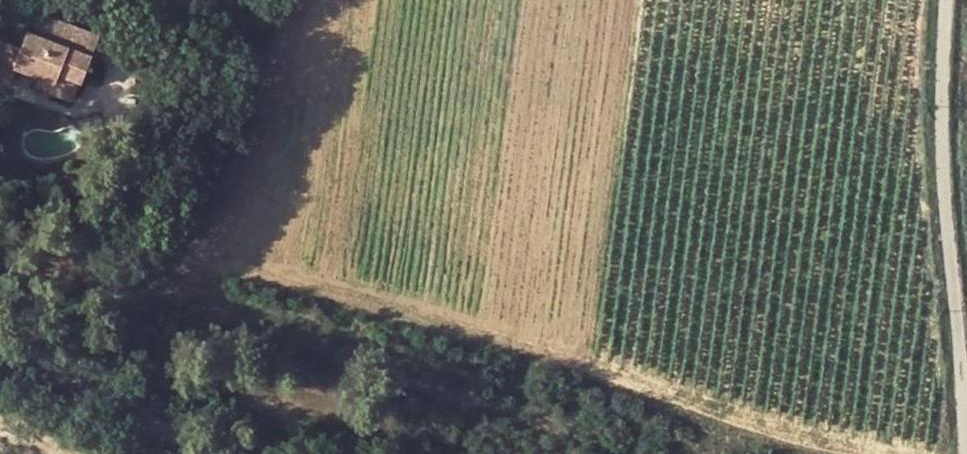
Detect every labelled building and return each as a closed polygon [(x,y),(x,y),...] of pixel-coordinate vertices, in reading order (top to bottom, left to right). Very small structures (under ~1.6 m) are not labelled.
[(22,76),(35,80),(31,93),(56,100),(77,31),(24,15),(19,35),(4,31),(0,46),(0,70),(22,76)] [(22,76),(18,89),(31,93),(35,80),(22,76)]
